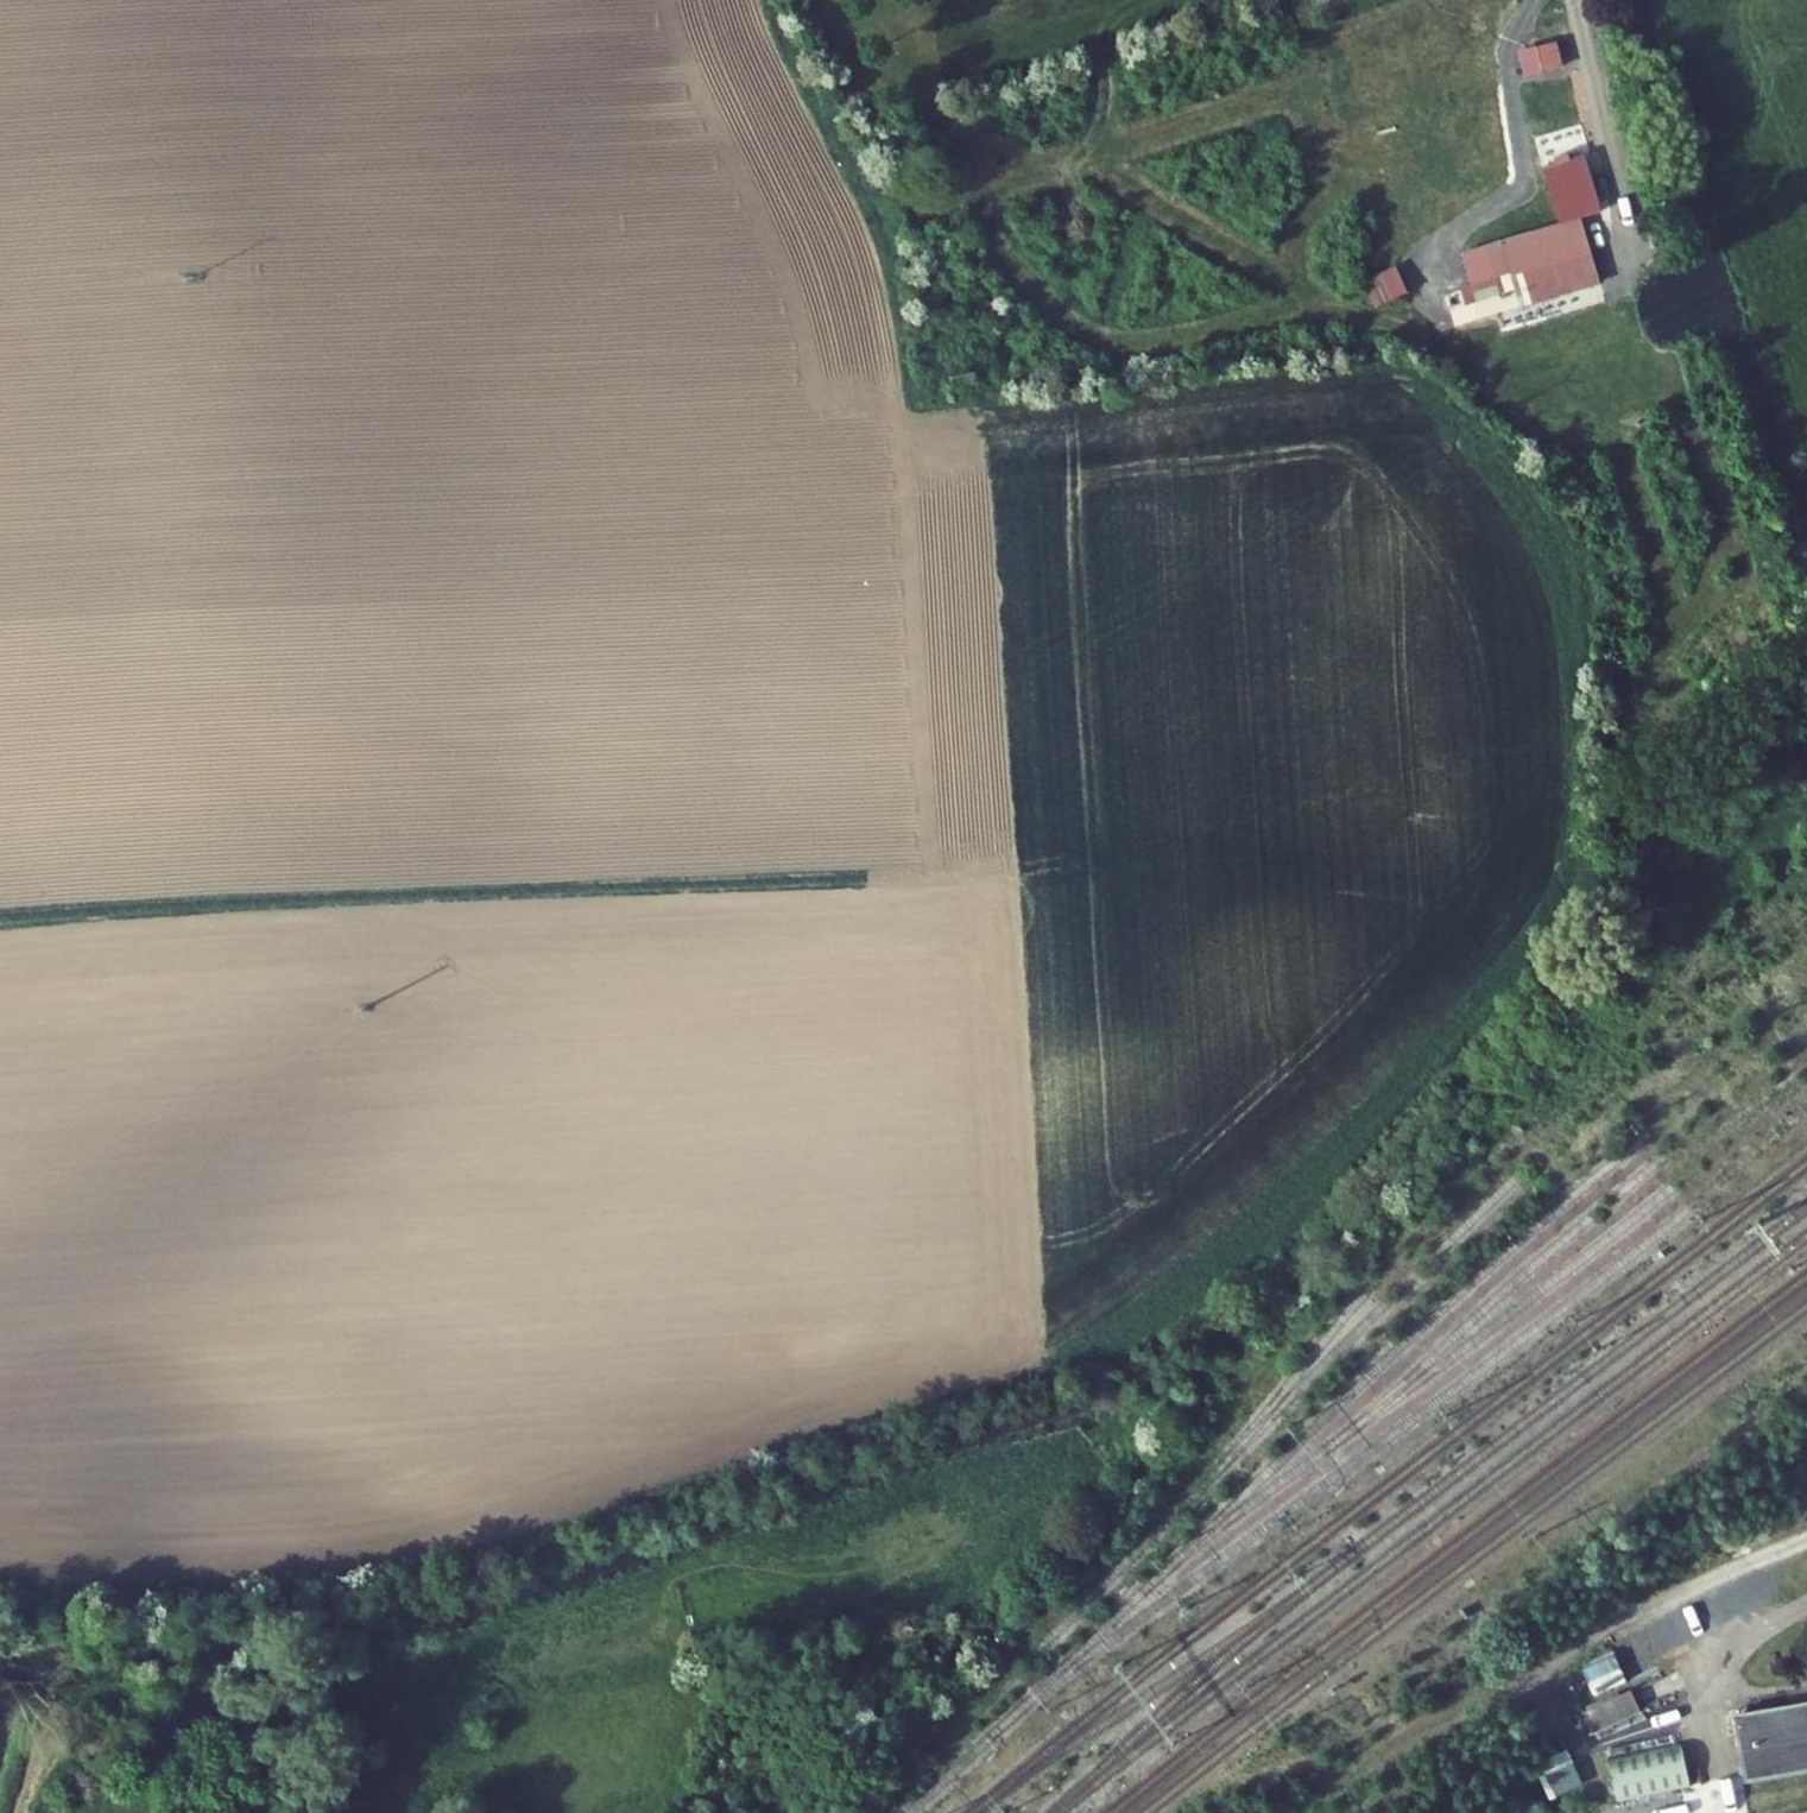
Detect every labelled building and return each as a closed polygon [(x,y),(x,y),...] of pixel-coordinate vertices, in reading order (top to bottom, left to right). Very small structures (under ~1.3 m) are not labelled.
[(1583,214),(1464,252),(1473,281),(1462,285),(1467,304),(1516,289),(1522,306),(1603,280),(1583,214)] [(1398,265),(1364,281),(1376,308),(1410,291),(1398,265)] [(1613,1655),(1583,1666),(1593,1693),(1623,1682),(1613,1655)] [(1592,1733),(1641,1710),(1631,1689),(1582,1712),(1592,1733)] [(1735,1715),(1747,1780),(1806,1769),(1806,1703),(1735,1715)] [(1691,1787),(1682,1742),(1608,1758),(1618,1802),(1691,1787)]
